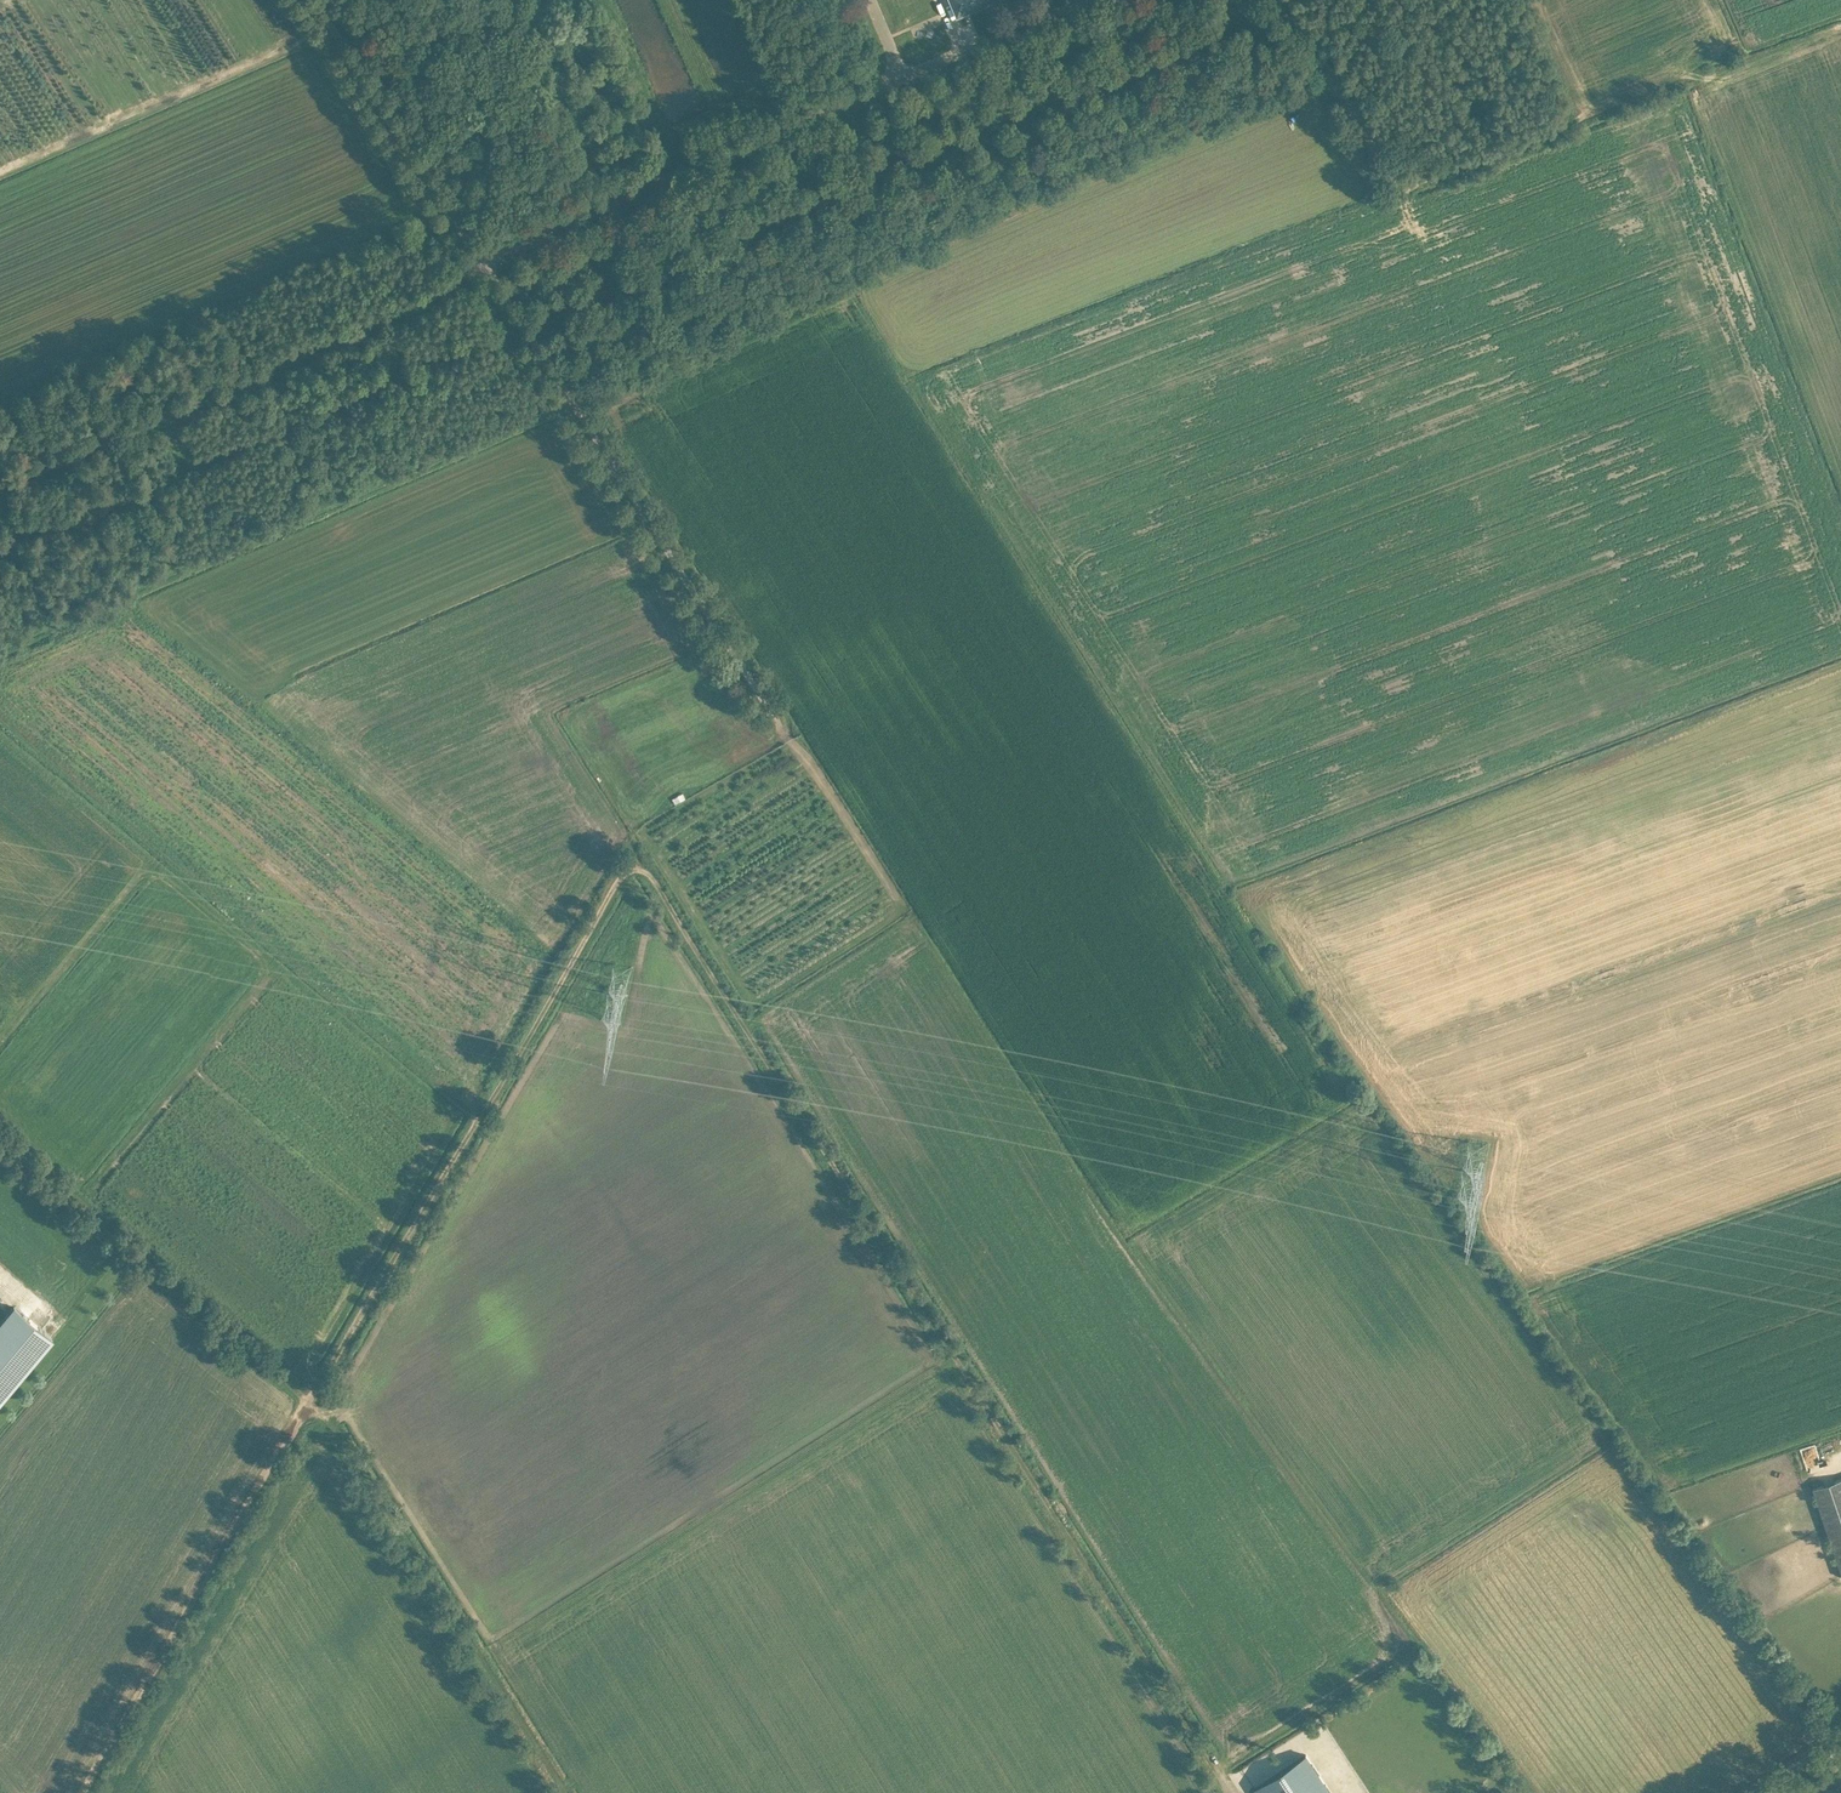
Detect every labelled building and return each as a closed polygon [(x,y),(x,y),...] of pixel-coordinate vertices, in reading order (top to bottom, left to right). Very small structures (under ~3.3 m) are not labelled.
[(958,15),(993,0),(951,0),(958,15)] [(678,802),(689,797),(686,791),(675,796),(678,802)] [(51,1337),(14,1305),(0,1322),(0,1398),(51,1337)] [(1813,1487),(1840,1572),(1840,1478),(1813,1487)] [(1306,1753),(1255,1787),(1259,1792),(1332,1792),(1306,1753)] [(1428,1792),(1469,1792),(1461,1779),(1439,1792),(1436,1787),(1427,1792),(1428,1792)]
